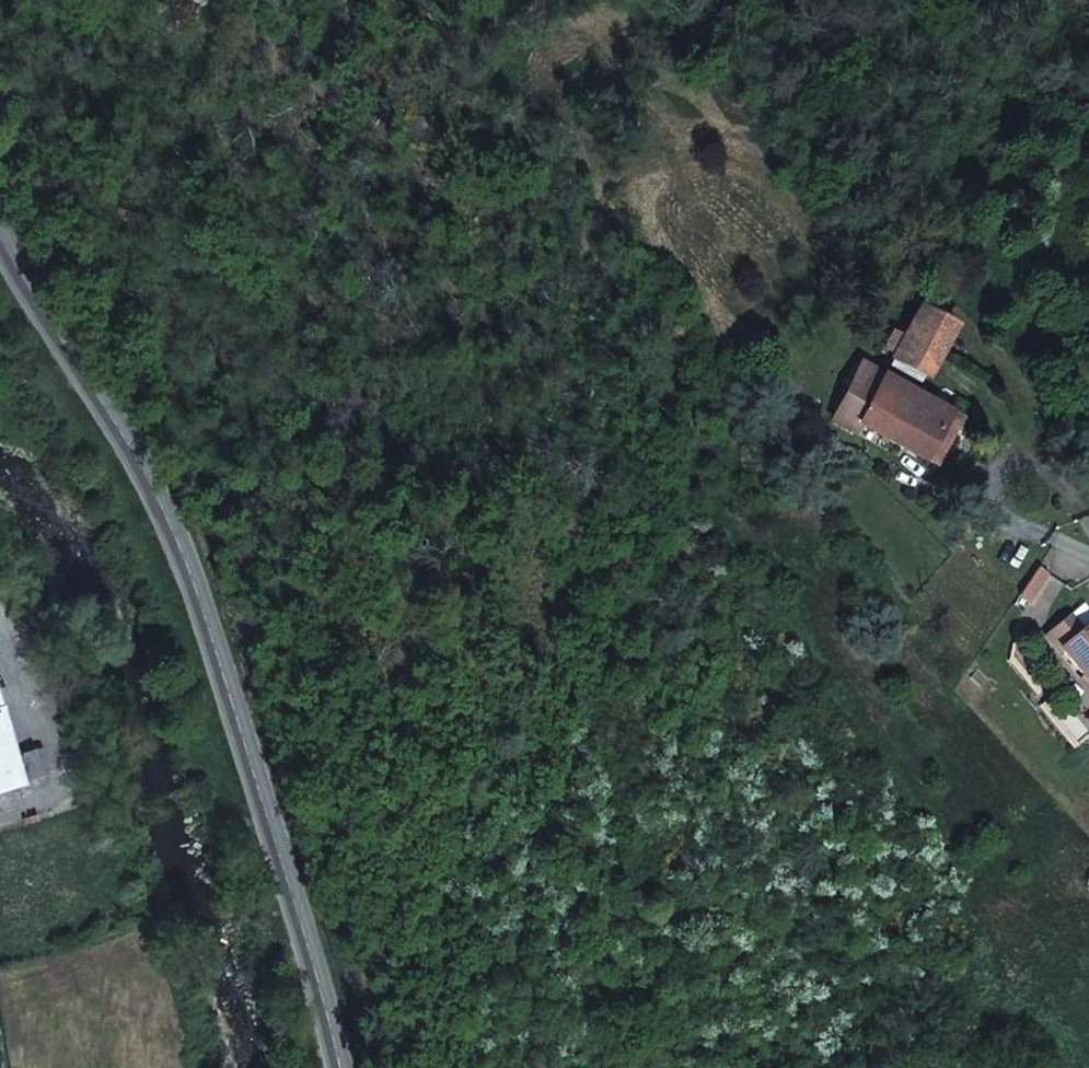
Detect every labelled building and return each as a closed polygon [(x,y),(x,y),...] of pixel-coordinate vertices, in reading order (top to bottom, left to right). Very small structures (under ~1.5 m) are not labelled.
[(920,305),(904,337),(896,351),(893,357),(931,376),(958,324),(920,305)] [(896,351),(904,337),(895,332),(887,347),(896,351)] [(861,360),(857,369),(878,380),(883,372),(861,360)] [(878,380),(857,369),(831,419),(854,431),(858,421),(928,458),(953,411),(883,372),(878,380)] [(1039,567),(1024,590),(1032,595),(1050,568),(1042,563),(1039,567)] [(1086,629),(1076,616),(1051,636),(1066,654),(1068,651),(1088,677),(1088,628),(1086,629)] [(24,783),(0,707),(0,791),(24,783)] [(47,770),(40,747),(21,753),(28,776),(47,770)]
